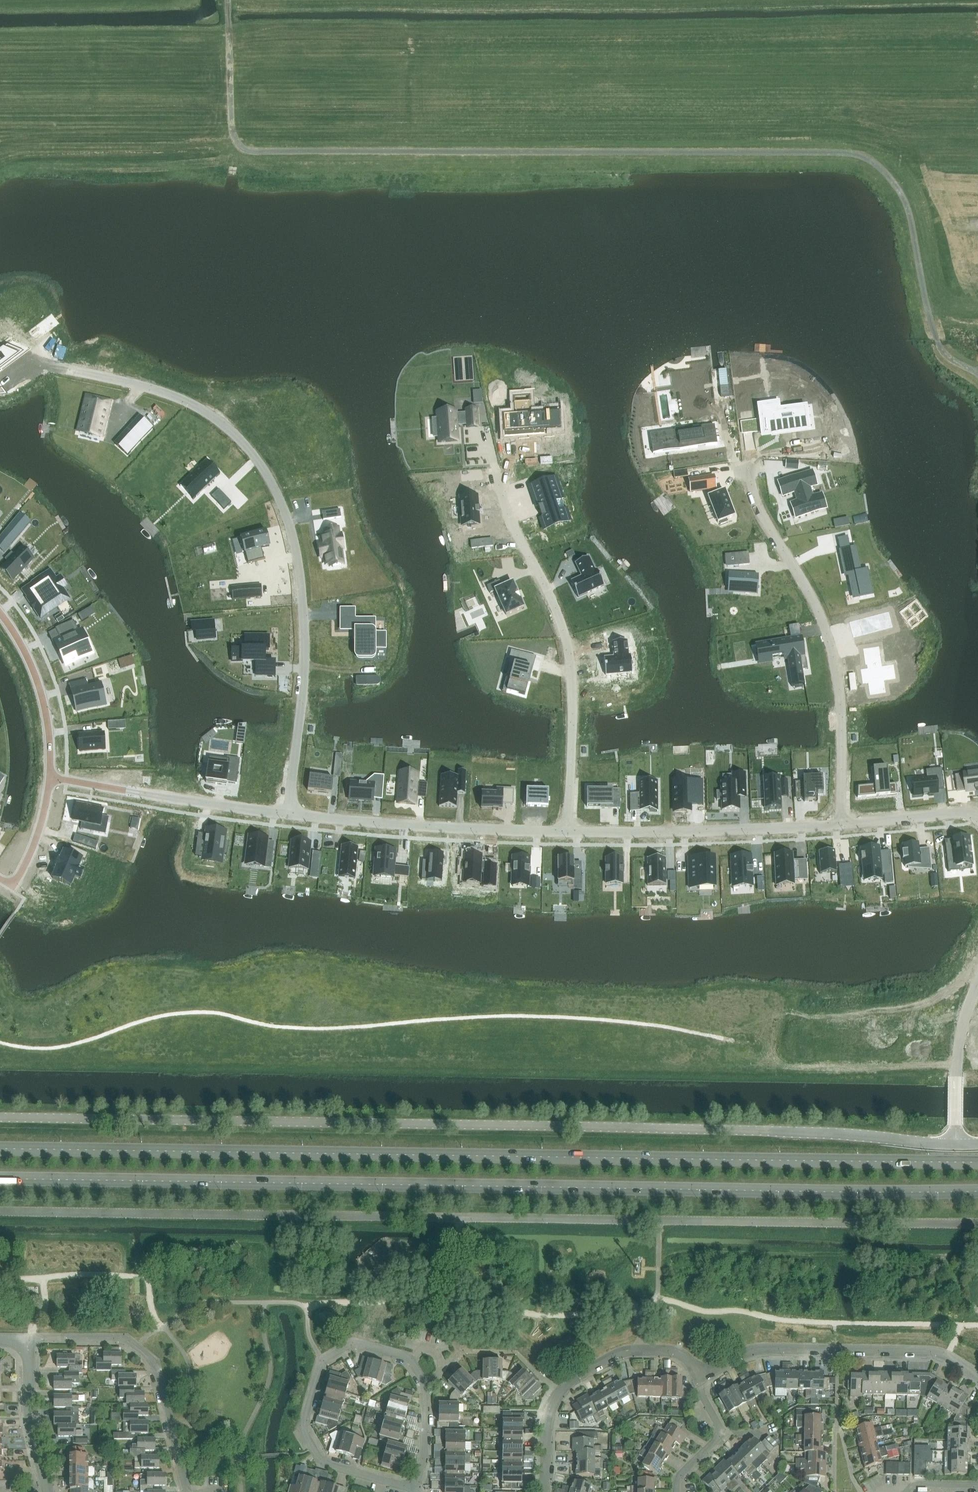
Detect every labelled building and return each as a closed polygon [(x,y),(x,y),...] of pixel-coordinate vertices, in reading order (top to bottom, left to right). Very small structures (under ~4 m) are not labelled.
[(53,318),(30,335),(37,345),(60,327),(53,318)] [(22,356),(9,351),(0,358),(0,373),(22,356)] [(726,370),(718,371),(721,397),(729,396),(726,370)] [(481,391),(473,392),(474,404),(482,403),(481,391)] [(87,398),(82,420),(84,420),(82,429),(99,433),(101,424),(104,425),(109,403),(87,398)] [(529,401),(513,402),(516,437),(532,436),(531,432),(560,430),(558,409),(548,409),(548,408),(545,408),(545,414),(530,415),(529,401)] [(776,405),(759,408),(763,438),(762,439),(762,440),(811,433),(811,432),(806,433),(804,414),(777,418),(776,405)] [(456,411),(437,413),(439,443),(458,441),(457,425),(467,424),(467,428),(478,427),(477,410),(466,411),(466,413),(456,414),(456,411)] [(140,417),(133,425),(145,435),(152,428),(140,417)] [(656,453),(653,453),(653,454),(697,447),(697,444),(705,443),(703,428),(714,427),(714,425),(694,428),(694,431),(654,437),(656,453)] [(122,436),(116,444),(127,454),(134,447),(122,436)] [(206,461),(185,482),(198,496),(219,475),(206,461)] [(812,472),(778,483),(782,496),(797,492),(798,496),(796,497),(798,502),(793,504),(797,517),(820,510),(816,496),(811,498),(808,488),(816,486),(812,472)] [(705,477),(689,480),(691,492),(707,490),(705,477)] [(555,480),(531,488),(541,517),(544,516),(547,526),(567,519),(555,480)] [(724,491),(708,497),(717,523),(719,522),(720,525),(727,522),(726,520),(734,517),(724,491)] [(477,496),(459,497),(461,526),(479,525),(477,496)] [(227,498),(220,505),(224,510),(231,502),(227,498)] [(340,510),(322,513),(323,520),(341,518),(340,510)] [(12,544),(30,522),(20,514),(2,536),(12,544)] [(323,544),(319,545),(321,558),(324,557),(326,565),(330,565),(330,567),(339,566),(343,565),(341,549),(343,548),(341,535),(339,535),(338,528),(325,530),(326,536),(321,537),(323,544)] [(265,532),(241,538),(249,565),(265,560),(262,550),(270,548),(265,532)] [(492,540),(471,543),(472,551),(493,549),(492,540)] [(21,547),(0,569),(13,581),(34,560),(21,547)] [(854,547),(839,550),(845,574),(848,574),(853,598),(871,594),(866,570),(859,572),(854,547)] [(737,554),(726,555),(728,567),(738,566),(737,554)] [(583,580),(572,585),(579,601),(605,589),(598,573),(596,574),(590,561),(576,567),(583,580)] [(27,598),(26,598),(40,618),(57,607),(57,606),(68,598),(62,590),(62,589),(60,590),(53,581),(56,579),(55,579),(50,571),(31,584),(32,584),(36,591),(27,598)] [(728,574),(728,586),(733,586),(733,592),(757,594),(758,576),(728,574)] [(499,581),(487,587),(490,594),(495,592),(506,616),(523,608),(512,583),(502,588),(499,581)] [(248,588),(240,589),(240,599),(249,598),(248,588)] [(87,609),(78,615),(82,622),(91,616),(87,609)] [(884,613),(858,620),(862,636),(888,629),(884,613)] [(61,614),(55,618),(59,623),(64,619),(61,614)] [(341,620),(341,630),(355,630),(355,639),(357,639),(357,654),(358,656),(359,658),(361,659),(363,659),(365,658),(374,658),(374,648),(384,648),(384,634),(374,634),(374,620),(341,620)] [(60,641),(55,643),(60,655),(62,654),(68,666),(80,660),(79,658),(88,654),(84,644),(86,643),(81,631),(79,632),(73,621),(55,629),(60,641)] [(214,621),(191,623),(192,624),(192,630),(192,631),(196,630),(197,640),(215,638),(214,621)] [(245,650),(231,650),(232,662),(256,662),(256,675),(274,676),(275,661),(265,661),(265,651),(269,651),(269,636),(245,636),(245,650)] [(801,638),(760,645),(761,651),(762,659),(779,656),(786,655),(791,687),(805,685),(802,669),(800,670),(798,661),(800,661),(800,656),(799,653),(804,652),(801,638)] [(604,661),(606,678),(632,675),(630,658),(629,658),(627,644),(612,645),(613,660),(604,661)] [(867,669),(860,670),(862,684),(868,683),(869,695),(885,693),(884,681),(889,680),(887,666),(882,666),(879,647),(863,649),(865,665),(867,665),(867,669)] [(511,651),(505,672),(511,674),(507,691),(525,696),(532,670),(521,667),(524,654),(511,651)] [(132,656),(118,661),(121,669),(135,664),(132,656)] [(86,680),(70,684),(76,711),(101,704),(95,684),(87,686),(86,680)] [(117,721),(108,722),(108,730),(117,729),(117,721)] [(239,725),(236,744),(237,744),(244,745),(245,739),(245,735),(247,725),(239,725)] [(104,733),(79,735),(80,752),(105,750),(104,733)] [(208,763),(206,783),(221,785),(226,786),(226,783),(236,784),(240,759),(227,758),(226,760),(226,766),(208,763)] [(874,786),(858,787),(859,798),(897,795),(896,784),(889,785),(887,767),(873,768),(874,786)] [(930,778),(912,780),(914,796),(937,794),(937,790),(944,789),(942,769),(929,770),(930,778)] [(441,775),(439,807),(456,808),(457,794),(460,794),(465,794),(466,771),(458,770),(458,776),(441,775)] [(955,775),(957,792),(967,790),(967,791),(976,790),(976,791),(977,790),(977,773),(955,775)] [(721,791),(717,792),(717,801),(721,801),(722,810),(739,810),(739,798),(746,798),(745,774),(732,774),(732,776),(732,782),(723,782),(721,782),(721,791)] [(350,782),(349,800),(373,802),(374,791),(383,791),(384,776),(374,775),(373,784),(350,782)] [(309,776),(307,792),(331,794),(333,779),(309,776)] [(780,777),(763,778),(763,781),(764,809),(782,808),(781,798),(788,798),(788,793),(788,780),(780,780),(780,777)] [(822,777),(803,778),(804,802),(817,802),(817,794),(823,794),(822,777)] [(400,778),(398,804),(416,805),(416,798),(416,794),(426,794),(427,783),(417,783),(417,779),(400,778)] [(691,780),(673,781),(674,812),(686,811),(686,812),(692,812),(692,807),(691,807),(691,805),(703,805),(703,780),(691,780)] [(630,794),(630,812),(631,812),(631,809),(649,809),(649,811),(657,811),(657,812),(658,812),(657,781),(657,782),(639,783),(639,781),(639,796),(631,796),(631,794),(630,794)] [(803,782),(795,782),(795,790),(803,789),(803,782)] [(526,789),(526,807),(548,807),(548,790),(541,789),(541,787),(533,786),(533,789),(526,789)] [(482,793),(481,809),(502,810),(502,805),(512,805),(513,790),(497,789),(497,794),(482,793)] [(587,789),(587,804),(611,804),(611,808),(620,808),(620,789),(587,789)] [(77,803),(73,821),(100,826),(104,809),(77,803)] [(132,818),(130,828),(136,829),(138,830),(139,821),(140,819),(132,818)] [(197,834),(194,856),(202,857),(202,860),(220,862),(221,854),(226,855),(228,843),(223,842),(225,832),(206,830),(205,835),(197,834)] [(75,835),(73,842),(89,847),(91,840),(75,835)] [(249,836),(246,861),(265,863),(265,862),(271,862),(273,850),(266,849),(268,838),(249,836)] [(953,844),(945,845),(947,868),(948,872),(957,871),(957,867),(971,866),(972,866),(969,838),(956,839),(953,839),(953,844)] [(903,851),(901,851),(902,859),(904,859),(905,867),(908,867),(908,869),(909,869),(909,866),(929,864),(930,870),(931,870),(929,848),(928,848),(928,850),(919,851),(919,849),(918,843),(902,845),(903,851)] [(292,844),(289,871),(308,872),(311,845),(292,844)] [(57,867),(52,879),(70,886),(74,877),(80,879),(83,871),(77,868),(81,859),(85,861),(88,854),(70,846),(68,853),(64,851),(60,860),(58,859),(55,867),(57,867)] [(338,874),(338,878),(355,879),(356,876),(358,847),(341,846),(338,874)] [(879,847),(861,849),(863,875),(880,873),(880,876),(884,876),(884,879),(884,883),(893,882),(892,877),(893,877),(893,870),(892,870),(890,851),(879,852),(879,847)] [(376,849),(375,868),(381,869),(380,876),(392,877),(392,876),(399,876),(400,867),(393,866),(394,850),(376,849)] [(835,851),(818,852),(820,874),(836,873),(835,851)] [(422,860),(421,880),(442,881),(443,853),(428,852),(427,861),(422,860)] [(792,853),(774,854),(776,886),(794,885),(794,881),(807,880),(806,862),(793,863),(792,853)] [(464,855),(462,876),(473,877),(474,872),(478,873),(477,877),(477,886),(493,887),(493,878),(496,878),(497,866),(494,866),(494,862),(478,861),(478,868),(474,868),(475,855),(464,855)] [(730,856),(729,856),(729,857),(730,857),(731,886),(750,885),(749,875),(751,875),(751,869),(749,869),(748,856),(749,856),(748,856),(743,857),(743,856),(742,856),(742,857),(736,857),(736,856),(736,857),(730,857),(730,856)] [(319,868),(320,858),(313,857),(312,868),(312,869),(312,867),(319,868)] [(515,857),(514,881),(530,881),(531,857),(515,857)] [(557,858),(556,881),(569,881),(569,886),(581,886),(582,870),(573,870),(573,858),(557,858)] [(665,858),(646,858),(646,886),(665,886),(665,858)] [(701,859),(688,859),(689,880),(696,880),(697,885),(714,885),(714,858),(701,858),(701,859)] [(606,859),(606,884),(622,884),(622,859),(606,859)] [(675,872),(667,872),(667,881),(675,881),(675,872)] [(121,1366),(121,1354),(103,1354),(103,1360),(96,1360),(96,1371),(111,1371),(111,1366),(121,1366)] [(57,1356),(57,1367),(70,1367),(70,1373),(81,1373),(81,1363),(74,1363),(74,1356),(57,1356)] [(368,1360),(368,1359),(362,1357),(359,1369),(354,1372),(358,1378),(372,1382),(377,1363),(368,1360)] [(475,1373),(478,1381),(492,1381),(492,1361),(483,1361),(482,1372),(477,1372),(475,1373)] [(492,1361),(492,1381),(505,1381),(509,1373),(507,1372),(501,1372),(502,1362),(492,1361)] [(392,1366),(388,1364),(386,1364),(386,1366),(377,1363),(372,1382),(385,1386),(392,1382),(389,1378),(392,1366)] [(774,1389),(786,1390),(787,1364),(782,1364),(782,1372),(774,1371),(774,1372),(766,1374),(769,1387),(774,1386),(774,1389)] [(786,1390),(798,1390),(799,1373),(798,1373),(798,1372),(791,1372),(791,1364),(787,1364),(786,1390)] [(661,1378),(661,1380),(661,1397),(661,1399),(671,1399),(671,1369),(665,1369),(665,1378),(661,1378)] [(687,1399),(687,1387),(681,1387),(681,1379),(677,1379),(677,1369),(671,1369),(671,1399),(687,1399)] [(119,1388),(132,1388),(134,1388),(136,1388),(136,1376),(125,1376),(125,1370),(112,1370),(112,1376),(112,1381),(119,1381),(119,1388)] [(478,1381),(475,1373),(473,1373),(469,1377),(462,1370),(455,1376),(468,1390),(478,1381)] [(509,1373),(505,1381),(515,1391),(529,1377),(522,1370),(515,1378),(511,1374),(509,1373)] [(330,1371),(330,1372),(328,1377),(330,1378),(327,1387),(346,1392),(350,1378),(346,1372),(342,1375),(330,1371)] [(637,1379),(635,1380),(629,1381),(632,1394),(637,1393),(637,1397),(649,1397),(649,1371),(645,1371),(645,1379),(637,1379)] [(649,1371),(649,1397),(661,1397),(661,1380),(654,1379),(654,1371),(649,1371)] [(766,1374),(762,1376),(758,1377),(758,1376),(754,1378),(754,1377),(751,1379),(747,1372),(743,1374),(755,1397),(766,1391),(764,1388),(769,1387),(766,1374)] [(805,1398),(810,1398),(811,1372),(798,1372),(798,1373),(799,1373),(798,1390),(805,1390),(805,1398)] [(835,1378),(829,1378),(823,1378),(823,1372),(811,1372),(810,1398),(815,1398),(815,1390),(829,1390),(829,1384),(835,1385),(835,1378)] [(861,1375),(853,1375),(850,1375),(850,1382),(847,1382),(847,1390),(850,1390),(850,1397),(861,1397),(862,1373),(861,1373),(861,1375)] [(870,1373),(866,1373),(862,1373),(861,1397),(862,1397),(862,1395),(873,1395),(873,1375),(870,1375),(870,1373)] [(885,1373),(880,1373),(876,1373),(876,1375),(873,1375),(873,1395),(884,1395),(885,1373)] [(896,1395),(896,1376),(893,1376),(893,1373),(885,1373),(884,1395),(896,1395)] [(907,1396),(907,1374),(899,1373),(899,1376),(896,1376),(896,1395),(907,1396)] [(72,1384),(79,1384),(79,1374),(64,1374),(64,1379),(54,1379),(54,1390),(72,1390),(72,1384)] [(740,1386),(737,1388),(745,1403),(755,1397),(743,1374),(739,1377),(743,1384),(739,1385),(740,1386)] [(929,1374),(925,1374),(921,1374),(910,1374),(910,1376),(908,1376),(908,1374),(907,1374),(907,1396),(919,1396),(922,1397),(924,1390),(929,1374)] [(945,1384),(934,1377),(930,1375),(929,1374),(924,1390),(922,1397),(926,1398),(936,1404),(948,1385),(947,1385),(946,1387),(944,1386),(945,1384)] [(468,1390),(455,1376),(448,1383),(455,1390),(451,1394),(450,1396),(458,1400),(468,1390)] [(532,1396),(541,1387),(537,1383),(535,1384),(529,1377),(515,1391),(525,1401),(532,1401),(532,1396)] [(609,1377),(605,1379),(618,1402),(629,1396),(629,1395),(632,1394),(629,1381),(622,1383),(620,1380),(613,1384),(609,1377)] [(618,1402),(605,1379),(601,1381),(605,1389),(599,1392),(600,1393),(599,1393),(608,1408),(618,1402)] [(728,1380),(723,1382),(737,1409),(746,1404),(745,1403),(737,1388),(736,1386),(732,1388),(728,1380)] [(729,1413),(737,1409),(723,1382),(717,1385),(722,1394),(719,1396),(729,1413)] [(955,1389),(951,1387),(948,1385),(936,1404),(946,1410),(956,1393),(954,1392),(955,1389)] [(333,1402),(342,1405),(343,1404),(341,1404),(342,1401),(343,1401),(346,1392),(327,1387),(325,1396),(334,1398),(333,1402)] [(132,1388),(119,1388),(119,1399),(126,1399),(126,1404),(130,1404),(144,1404),(144,1393),(134,1393),(134,1388),(132,1388)] [(409,1402),(411,1403),(413,1397),(405,1394),(400,1393),(398,1389),(392,1392),(388,1406),(407,1411),(409,1402)] [(589,1399),(601,1420),(606,1418),(602,1411),(608,1408),(599,1393),(600,1393),(599,1392),(592,1396),(592,1397),(589,1399)] [(969,1410),(968,1409),(962,1405),(967,1397),(960,1392),(959,1394),(956,1393),(946,1410),(956,1415),(953,1420),(953,1423),(969,1423),(969,1410)] [(579,1408),(575,1411),(581,1421),(592,1415),(597,1423),(601,1420),(589,1399),(587,1395),(576,1401),(580,1408),(579,1408)] [(67,1407),(72,1407),(72,1402),(79,1402),(79,1396),(54,1396),(54,1407),(67,1407)] [(321,1408),(340,1413),(342,1405),(333,1402),(334,1398),(325,1396),(326,1396),(325,1399),(324,1399),(321,1408)] [(458,1400),(450,1396),(449,1398),(449,1404),(439,1404),(439,1413),(458,1413),(458,1400)] [(144,1404),(130,1404),(130,1411),(123,1411),(123,1422),(135,1422),(135,1416),(148,1416),(148,1405),(144,1404)] [(402,1423),(402,1422),(403,1420),(404,1420),(407,1411),(388,1406),(385,1414),(395,1417),(394,1421),(403,1424),(403,1423),(402,1423)] [(79,1419),(79,1414),(79,1407),(72,1407),(67,1407),(66,1414),(54,1414),(54,1425),(58,1425),(71,1425),(71,1419),(79,1419)] [(319,1417),(317,1417),(315,1423),(327,1426),(330,1431),(336,1427),(340,1413),(321,1408),(319,1417)] [(804,1428),(822,1429),(822,1420),(821,1420),(821,1416),(817,1416),(817,1411),(807,1411),(807,1416),(804,1416),(796,1416),(796,1428),(804,1428)] [(437,1422),(437,1424),(437,1429),(458,1429),(458,1413),(439,1413),(438,1422),(437,1422)] [(384,1418),(382,1427),(401,1433),(403,1424),(394,1421),(395,1417),(385,1414),(385,1415),(386,1415),(385,1418),(384,1418)] [(524,1421),(524,1420),(524,1414),(510,1414),(508,1414),(502,1414),(502,1430),(522,1430),(522,1421),(524,1421)] [(870,1417),(862,1419),(863,1425),(871,1423),(870,1417)] [(656,1426),(654,1430),(661,1434),(676,1443),(676,1444),(679,1445),(685,1435),(678,1431),(681,1425),(671,1419),(664,1431),(656,1426)] [(756,1421),(751,1424),(754,1430),(759,1427),(756,1421)] [(113,1440),(137,1440),(137,1433),(148,1433),(148,1422),(135,1422),(123,1422),(123,1433),(113,1433),(113,1440)] [(871,1423),(863,1425),(854,1428),(857,1438),(881,1432),(880,1427),(873,1429),(872,1423),(871,1423)] [(969,1438),(969,1428),(969,1423),(953,1423),(953,1429),(947,1429),(947,1440),(967,1440),(967,1438),(969,1438)] [(71,1425),(58,1425),(58,1437),(82,1437),(82,1431),(75,1431),(75,1425),(71,1425)] [(379,1440),(387,1443),(388,1443),(389,1439),(398,1441),(401,1433),(382,1427),(379,1436),(380,1437),(379,1440)] [(822,1429),(804,1428),(804,1435),(796,1435),(796,1440),(822,1441),(822,1429)] [(891,1429),(881,1432),(882,1436),(882,1437),(892,1434),(891,1429)] [(521,1443),(521,1442),(521,1439),(522,1439),(522,1430),(502,1430),(502,1439),(512,1439),(512,1443),(522,1443),(521,1443)] [(652,1435),(649,1441),(670,1454),(676,1444),(676,1443),(661,1434),(654,1430),(651,1434),(652,1435)] [(329,1452),(330,1453),(335,1454),(335,1452),(344,1455),(349,1436),(336,1432),(329,1436),(332,1440),(329,1452)] [(465,1432),(445,1432),(445,1441),(465,1442),(465,1432)] [(579,1432),(579,1439),(573,1439),(573,1451),(576,1451),(594,1451),(602,1452),(602,1447),(593,1446),(593,1440),(597,1440),(597,1433),(579,1432)] [(881,1432),(857,1438),(859,1448),(877,1443),(875,1438),(882,1436),(881,1432)] [(353,1459),(359,1461),(364,1440),(349,1436),(344,1455),(353,1457),(353,1459)] [(772,1439),(768,1436),(761,1444),(770,1453),(779,1443),(774,1436),(772,1439)] [(762,1465),(770,1456),(753,1438),(750,1441),(749,1440),(743,1446),(762,1465)] [(404,1456),(406,1447),(396,1444),(397,1441),(398,1442),(398,1441),(389,1439),(388,1443),(387,1443),(385,1451),(404,1456)] [(512,1439),(502,1439),(503,1439),(503,1442),(502,1442),(502,1452),(522,1452),(522,1443),(512,1443),(512,1439)] [(130,1457),(141,1457),(142,1457),(142,1451),(155,1451),(155,1440),(137,1440),(137,1446),(130,1446),(130,1457)] [(822,1441),(796,1440),(796,1445),(804,1445),(804,1453),(805,1453),(805,1452),(822,1453),(822,1452),(822,1441)] [(967,1440),(947,1440),(947,1451),(944,1451),(944,1452),(969,1452),(969,1443),(967,1443),(967,1440)] [(455,1455),(464,1455),(464,1454),(463,1454),(463,1451),(464,1451),(465,1442),(445,1441),(445,1450),(455,1450),(455,1455)] [(644,1446),(641,1451),(648,1455),(664,1464),(670,1454),(649,1441),(645,1447),(644,1446)] [(877,1443),(859,1448),(862,1458),(886,1451),(885,1447),(878,1449),(877,1443)] [(738,1452),(736,1455),(753,1473),(755,1471),(757,1469),(762,1465),(743,1446),(738,1452)] [(70,1466),(88,1467),(88,1455),(83,1455),(83,1449),(67,1449),(67,1457),(70,1457),(70,1466)] [(894,1449),(887,1451),(889,1458),(898,1456),(896,1449),(894,1449)] [(446,1450),(446,1452),(446,1454),(445,1454),(445,1464),(464,1464),(470,1464),(470,1455),(464,1455),(455,1455),(455,1450),(445,1450),(446,1450)] [(391,1463),(401,1466),(404,1456),(385,1451),(381,1466),(390,1468),(391,1463)] [(576,1451),(576,1459),(577,1459),(577,1463),(602,1464),(602,1459),(594,1458),(594,1451),(576,1451)] [(648,1455),(641,1451),(639,1455),(646,1459),(642,1465),(657,1475),(664,1464),(648,1455)] [(886,1451),(862,1458),(864,1468),(882,1463),(880,1458),(887,1456),(886,1452),(886,1451)] [(929,1451),(914,1451),(914,1460),(919,1460),(925,1460),(925,1463),(931,1463),(931,1451),(929,1451)] [(520,1465),(520,1464),(520,1462),(521,1462),(522,1452),(502,1452),(502,1461),(512,1461),(512,1465),(521,1465),(520,1465)] [(805,1452),(805,1453),(805,1459),(796,1459),(796,1464),(825,1465),(825,1452),(822,1452),(822,1453),(805,1452)] [(969,1452),(944,1452),(944,1463),(966,1463),(967,1452),(969,1452)] [(751,1475),(753,1473),(736,1455),(733,1458),(732,1457),(726,1462),(726,1463),(738,1475),(739,1476),(744,1471),(749,1476),(751,1475)] [(159,1457),(142,1457),(141,1457),(141,1463),(134,1463),(134,1469),(159,1469),(159,1457)] [(733,1479),(738,1475),(726,1463),(726,1462),(724,1460),(715,1469),(736,1489),(739,1486),(733,1479)] [(512,1461),(502,1461),(503,1461),(503,1464),(502,1465),(502,1474),(521,1474),(521,1465),(512,1465),(512,1461)] [(602,1464),(577,1463),(577,1467),(576,1467),(576,1475),(594,1476),(594,1468),(602,1468),(602,1464)] [(966,1463),(944,1463),(944,1475),(966,1475),(966,1463)] [(445,1464),(445,1473),(454,1473),(454,1477),(464,1477),(464,1476),(463,1476),(463,1473),(464,1473),(464,1464),(445,1464)] [(825,1465),(796,1464),(796,1469),(805,1469),(805,1477),(804,1477),(804,1480),(817,1485),(820,1477),(825,1477),(825,1465)] [(70,1466),(70,1478),(88,1478),(88,1467),(70,1466)] [(704,1480),(702,1481),(711,1490),(713,1491),(715,1491),(718,1489),(720,1491),(726,1486),(731,1491),(733,1491),(736,1489),(715,1469),(706,1478),(704,1480)] [(446,1473),(446,1474),(446,1476),(444,1476),(444,1486),(464,1486),(464,1477),(454,1477),(454,1473),(445,1473),(446,1473)] [(779,1473),(775,1478),(780,1484),(788,1477),(779,1473)] [(147,1491),(152,1491),(152,1486),(165,1486),(165,1474),(147,1475),(147,1480),(140,1480),(140,1491),(143,1491),(147,1491)] [(523,1490),(523,1483),(521,1483),(521,1474),(502,1474),(501,1490),(523,1490)] [(299,1477),(296,1487),(295,1487),(290,1485),(288,1491),(304,1491),(308,1479),(299,1477)] [(70,1478),(70,1490),(70,1491),(95,1491),(94,1491),(94,1482),(91,1479),(88,1479),(88,1478),(70,1478)] [(107,1478),(107,1480),(104,1480),(104,1491),(112,1491),(112,1478),(107,1478)] [(312,1481),(308,1479),(304,1491),(314,1491),(317,1491),(318,1491),(321,1483),(320,1483),(320,1484),(317,1483),(317,1482),(312,1481)] [(653,1491),(654,1491),(654,1488),(656,1488),(656,1480),(638,1479),(638,1487),(630,1486),(629,1491),(653,1491)] [(562,1490),(568,1491),(588,1491),(590,1485),(574,1481),(573,1485),(572,1484),(571,1488),(563,1486),(562,1490)] [(329,1485),(321,1483),(318,1491),(327,1491),(329,1485)]
